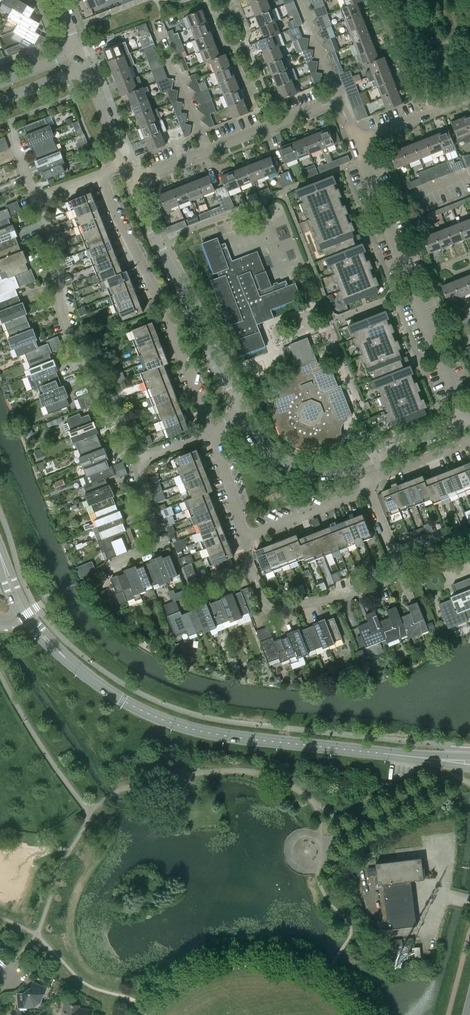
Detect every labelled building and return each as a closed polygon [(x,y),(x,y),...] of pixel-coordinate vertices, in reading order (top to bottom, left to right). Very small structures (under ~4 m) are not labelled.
[(11,9),(22,15),(27,7),(22,4),(24,0),(17,0),(16,1),(15,0),(2,0),(1,3),(11,9)] [(87,9),(104,3),(102,0),(84,0),(87,9)] [(255,16),(270,10),(267,0),(261,0),(251,4),(255,16)] [(312,6),(316,18),(321,16),(328,13),(323,2),(312,6)] [(361,13),(356,2),(346,6),(341,8),(345,19),(361,13)] [(32,10),(27,7),(22,15),(11,9),(6,17),(17,23),(27,29),(32,21),(27,18),(32,10)] [(288,16),(292,15),(298,12),(296,8),(287,11),(288,16)] [(191,27),(207,21),(202,10),(187,16),(191,27)] [(255,16),(260,27),(275,21),(270,10),(255,16)] [(365,25),(361,13),(345,19),(350,31),(365,25)] [(313,22),(321,29),(326,27),(321,16),(316,18),(313,22)] [(27,29),(17,23),(12,32),(22,38),(19,44),(26,49),(36,45),(41,43),(43,38),(38,35),(40,31),(35,28),(38,24),(32,21),(27,29)] [(211,33),(207,21),(191,27),(196,39),(211,33)] [(260,27),(264,38),(264,39),(274,35),(280,33),(275,21),(260,27)] [(370,36),(365,25),(350,31),(354,42),(370,36)] [(296,39),(297,39),(302,37),(297,26),(291,29),(293,35),(294,35),(296,39)] [(317,34),(325,40),(330,38),(326,27),(321,29),(317,34)] [(154,43),(150,32),(139,36),(143,48),(154,43)] [(216,45),(211,33),(196,39),(200,50),(216,45)] [(170,41),(173,48),(183,44),(180,37),(176,38),(175,34),(169,36),(171,41),(170,41)] [(279,46),(274,35),(264,39),(264,38),(259,41),(263,52),(279,46)] [(354,42),(359,53),(374,47),(370,36),(354,42)] [(308,38),(302,37),(297,39),(302,50),(306,48),(308,38)] [(335,50),(330,38),(325,40),(322,45),(330,52),(335,50)] [(120,43),(104,50),(108,61),(125,55),(130,53),(126,42),(121,44),(120,43)] [(159,55),(157,49),(154,43),(143,48),(145,54),(147,59),(159,55)] [(183,57),(182,52),(185,51),(183,44),(173,48),(178,59),(183,57)] [(216,45),(200,50),(205,62),(211,60),(210,60),(220,56),(216,45)] [(283,58),(279,46),(263,52),(268,64),(283,58)] [(363,65),(369,63),(379,59),(374,47),(359,53),(363,65)] [(302,50),(306,62),(311,60),(312,50),(306,48),(302,50)] [(326,56),(334,63),(339,61),(335,50),(330,52),(326,56)] [(125,55),(108,61),(113,73),(129,66),(129,67),(135,65),(130,53),(125,55)] [(215,71),(231,65),(226,54),(220,56),(210,60),(211,60),(215,71)] [(161,60),(159,55),(147,59),(152,71),(163,66),(161,60)] [(188,69),(183,57),(178,59),(183,71),(188,69)] [(366,72),(368,77),(389,68),(385,57),(379,59),(369,63),(371,70),(366,72)] [(268,64),(272,75),(288,69),(283,58),(268,64)] [(306,62),(311,74),(316,72),(317,61),(311,60),(306,62)] [(331,68),(339,74),(344,72),(339,61),(334,63),(331,68)] [(235,77),(231,65),(215,71),(220,83),(235,77)] [(134,78),(129,67),(129,66),(113,73),(117,84),(134,78)] [(168,78),(163,66),(152,71),(157,82),(158,82),(168,78)] [(376,80),(378,85),(394,79),(389,68),(368,77),(370,82),(376,80)] [(292,81),(288,69),(272,75),(277,87),(292,81)] [(341,80),(344,86),(355,81),(361,79),(358,73),(352,76),(350,70),(344,72),(339,74),(341,80)] [(316,72),(311,74),(316,86),(320,84),(322,73),(316,72)] [(240,88),(235,77),(220,83),(224,95),(240,88)] [(122,96),(127,93),(138,89),(134,78),(117,84),(122,96)] [(174,79),(168,78),(158,82),(162,93),(167,91),(172,89),(174,79)] [(201,90),(197,79),(191,81),(188,85),(196,92),(201,90)] [(378,85),(382,97),(398,91),(394,79),(378,85)] [(292,81),(277,87),(282,99),(297,93),(292,81)] [(346,92),(348,97),(359,93),(357,87),(355,81),(344,86),(346,92)] [(154,90),(151,91),(150,85),(146,86),(148,95),(155,93),(154,90)] [(127,93),(132,104),(148,98),(144,87),(138,89),(127,93)] [(244,100),(240,88),(224,95),(229,106),(244,100)] [(178,90),(172,89),(167,91),(171,102),(177,100),(178,90)] [(206,102),(201,90),(196,92),(193,97),(201,104),(206,102)] [(398,91),(382,97),(387,109),(403,102),(398,91)] [(350,103),(353,109),(364,104),(362,98),(359,93),(348,97),(350,103)] [(152,109),(148,98),(132,104),(136,116),(152,109)] [(182,101),(177,100),(171,102),(176,113),(181,112),(182,101)] [(244,100),(229,106),(233,118),(249,112),(244,100)] [(210,114),(206,102),(201,104),(197,109),(205,115),(210,114)] [(369,116),(364,104),(353,109),(357,121),(369,116)] [(157,121),(152,109),(136,116),(141,127),(157,121)] [(187,113),(181,112),(176,113),(181,125),(186,123),(187,113)] [(210,114),(205,115),(202,120),(209,127),(215,125),(210,114)] [(449,129),(455,145),(459,143),(457,138),(464,135),(466,142),(469,140),(469,134),(469,133),(463,117),(452,121),(454,127),(449,129)] [(27,141),(52,131),(50,125),(47,126),(45,119),(25,126),(27,134),(25,135),(27,141)] [(80,120),(72,123),(77,135),(84,132),(80,120)] [(161,133),(157,121),(141,127),(145,139),(161,133)] [(186,123),(181,125),(185,136),(190,134),(192,124),(186,123)] [(327,147),(335,144),(341,142),(337,132),(331,134),(329,128),(321,131),(321,130),(319,131),(318,129),(316,129),(317,133),(316,133),(322,148),(322,149),(324,154),(329,152),(327,147)] [(441,132),(437,134),(443,150),(455,145),(454,145),(455,145),(449,129),(447,130),(447,128),(440,130),(441,132)] [(32,145),(35,153),(54,145),(52,138),(54,137),(52,131),(27,141),(29,146),(32,145)] [(161,133),(145,139),(150,150),(166,144),(161,133)] [(310,153),(322,149),(322,148),(316,133),(309,136),(308,134),(306,135),(306,133),(304,134),(305,138),(304,138),(310,153)] [(431,154),(443,150),(437,134),(425,138),(431,154)] [(298,158),(310,153),(304,138),(297,141),(296,139),(294,140),(294,138),(292,139),(293,142),(292,143),(298,158)] [(425,138),(413,143),(420,159),(431,154),(425,138)] [(9,148),(6,143),(0,145),(0,152),(9,148)] [(285,163),(298,158),(292,143),(285,146),(284,144),(282,145),(281,143),(280,144),(281,147),(279,148),(285,163)] [(413,143),(402,147),(408,163),(420,159),(413,143)] [(35,161),(37,167),(62,157),(60,151),(57,152),(54,145),(35,153),(37,160),(35,161)] [(408,163),(402,147),(390,152),(396,168),(408,163)] [(328,163),(330,169),(351,161),(348,155),(328,163)] [(260,161),(258,161),(264,177),(265,177),(266,180),(270,178),(269,175),(277,172),(271,156),(263,159),(263,158),(261,159),(260,157),(258,157),(260,161)] [(465,156),(460,158),(464,167),(469,166),(465,156)] [(62,157),(37,167),(39,172),(42,172),(45,179),(67,170),(65,163),(62,157)] [(452,172),(458,170),(453,159),(447,161),(452,172)] [(252,182),(252,181),(254,185),(259,183),(257,179),(264,177),(258,161),(251,164),(251,163),(248,164),(248,162),(246,162),(248,166),(246,166),(252,182)] [(440,177),(452,172),(447,161),(436,166),(440,177)] [(330,169),(328,163),(318,167),(320,173),(330,169)] [(235,170),(234,171),(240,186),(252,182),(246,166),(239,169),(238,167),(236,168),(236,167),(234,167),(235,170)] [(428,182),(440,177),(436,166),(424,170),(428,182)] [(308,177),(318,173),(316,168),(306,172),(308,177)] [(289,170),(283,173),(288,185),(294,183),(298,181),(296,176),(292,177),(289,170)] [(420,178),(415,180),(417,186),(428,182),(424,170),(418,173),(420,178)] [(228,191),(240,186),(234,171),(227,174),(226,172),(224,173),(223,171),(222,172),(223,175),(221,176),(228,191)] [(288,185),(283,173),(278,175),(283,187),(288,185)] [(198,179),(197,180),(203,195),(216,190),(210,175),(202,178),(202,176),(199,177),(199,176),(197,176),(198,179)] [(313,183),(298,188),(322,249),(326,248),(329,256),(327,256),(346,304),(361,298),(358,293),(362,291),(365,297),(379,292),(359,240),(354,236),(330,176),(316,181),(318,187),(315,188),(313,183)] [(417,186),(415,180),(410,181),(408,177),(401,179),(405,191),(417,186)] [(191,200),(203,195),(197,180),(190,182),(189,181),(187,182),(186,181),(185,181),(186,184),(185,185),(191,200)] [(174,189),(173,189),(179,205),(191,200),(185,185),(178,187),(177,186),(175,186),(174,185),(173,186),(174,189)] [(258,191),(261,197),(271,193),(269,187),(258,191)] [(173,212),(171,207),(179,205),(173,189),(166,192),(165,190),(162,191),(162,190),(161,191),(162,194),(160,194),(168,214),(173,212)] [(246,196),(248,202),(259,198),(256,192),(246,196)] [(71,210),(94,201),(91,193),(67,202),(71,210)] [(224,198),(229,210),(235,207),(230,195),(224,198)] [(229,210),(224,198),(218,200),(223,212),(229,210)] [(17,201),(5,206),(8,212),(19,207),(17,201)] [(71,210),(74,218),(97,209),(94,201),(71,210)] [(7,218),(21,213),(19,207),(8,212),(6,209),(0,211),(0,221),(7,218)] [(74,218),(77,226),(101,217),(97,209),(74,218)] [(199,214),(201,220),(212,216),(209,210),(199,214)] [(187,219),(189,225),(199,221),(197,215),(187,219)] [(244,228),(248,226),(244,215),(240,217),(244,228)] [(77,226),(80,234),(104,225),(101,217),(77,226)] [(15,230),(13,224),(9,225),(7,218),(0,221),(0,236),(15,230)] [(469,237),(469,220),(469,219),(458,224),(464,239),(469,237)] [(167,234),(187,226),(185,220),(172,225),(164,228),(167,234)] [(452,243),(464,239),(458,224),(447,228),(452,243)] [(80,234),(83,243),(107,233),(104,225),(80,234)] [(441,248),(452,243),(447,228),(435,232),(441,248)] [(17,244),(14,237),(17,236),(15,230),(0,236),(0,251),(17,244)] [(441,248),(435,232),(423,237),(429,252),(441,248)] [(83,243),(86,250),(110,241),(107,233),(83,243)] [(221,245),(218,237),(202,243),(214,274),(217,273),(219,277),(211,280),(234,340),(229,342),(235,358),(266,347),(258,325),(274,318),(271,310),(302,298),(296,283),(289,285),(287,280),(271,286),(258,251),(232,261),(226,243),(221,245)] [(86,250),(89,258),(113,249),(110,241),(86,250)] [(17,244),(0,251),(0,266),(25,256),(23,251),(20,252),(17,244)] [(89,258),(92,266),(116,257),(113,249),(89,258)] [(7,278),(19,273),(27,270),(25,264),(27,263),(25,256),(0,266),(0,267),(2,272),(4,271),(7,278)] [(92,266),(96,275),(119,265),(116,257),(92,266)] [(96,275),(99,283),(104,281),(122,273),(119,265),(96,275)] [(31,269),(27,270),(19,273),(22,279),(33,275),(31,269)] [(102,290),(107,288),(107,289),(131,279),(127,271),(122,273),(104,281),(99,283),(102,290)] [(17,296),(14,289),(24,285),(22,279),(19,273),(7,278),(0,281),(0,303),(17,296)] [(35,281),(33,275),(22,279),(24,285),(35,281)] [(469,293),(469,289),(465,277),(454,281),(460,297),(469,293)] [(107,289),(110,297),(134,287),(131,279),(107,289)] [(460,297),(454,281),(442,286),(448,301),(460,297)] [(110,297),(113,305),(137,295),(134,287),(110,297)] [(113,305),(116,313),(140,303),(137,295),(113,305)] [(17,296),(0,303),(0,318),(25,308),(23,302),(20,303),(17,296)] [(143,312),(140,303),(116,313),(120,322),(143,312)] [(25,308),(0,318),(0,319),(2,324),(4,323),(7,330),(27,323),(24,315),(27,314),(25,308)] [(351,324),(351,325),(371,375),(375,374),(377,378),(375,379),(394,426),(408,421),(406,415),(409,414),(412,420),(426,414),(406,363),(402,358),(383,311),(369,317),(371,322),(367,323),(365,318),(351,324)] [(469,320),(467,315),(455,320),(457,324),(469,320)] [(129,332),(132,340),(156,331),(152,322),(129,332)] [(30,330),(27,323),(7,330),(10,337),(7,338),(10,344),(35,334),(33,329),(30,330)] [(132,340),(135,348),(159,339),(156,331),(132,340)] [(35,334),(10,344),(12,350),(15,349),(17,356),(25,353),(38,348),(35,341),(37,340),(35,334)] [(57,336),(46,341),(47,344),(48,347),(60,342),(57,336)] [(290,343),(290,345),(282,348),(287,360),(290,358),(298,378),(289,382),(277,397),(276,402),(280,402),(278,411),(275,411),(274,416),(282,435),(286,438),(289,436),(296,441),(294,444),(296,446),(315,449),(320,447),(319,444),(327,441),(329,444),(340,439),(339,436),(342,435),(342,433),(341,431),(342,427),(343,424),(346,421),(349,419),(348,416),(351,415),(340,386),(338,386),(330,366),(327,367),(324,360),(318,363),(308,337),(290,343)] [(135,348),(138,356),(162,347),(159,339),(135,348)] [(25,353),(28,361),(62,348),(60,342),(48,347),(47,344),(38,348),(25,353)] [(138,356),(142,364),(165,355),(162,347),(138,356)] [(28,369),(30,375),(56,365),(53,359),(51,360),(48,354),(62,348),(48,354),(28,361),(31,368),(28,369)] [(142,364),(145,372),(164,365),(168,364),(165,355),(142,364)] [(28,377),(33,390),(38,388),(59,379),(56,372),(58,371),(56,365),(30,375),(28,377)] [(143,382),(167,373),(164,365),(145,372),(140,374),(143,382)] [(143,382),(146,390),(170,381),(167,373),(143,382)] [(61,386),(59,379),(38,388),(41,394),(38,395),(41,402),(66,391),(64,385),(61,386)] [(146,390),(149,398),(173,389),(170,381),(146,390)] [(149,398),(152,406),(176,396),(173,389),(149,398)] [(69,398),(66,391),(41,402),(43,407),(46,406),(49,414),(68,406),(66,399),(69,398)] [(93,406),(89,394),(77,399),(82,410),(93,406)] [(152,406),(156,414),(179,405),(176,396),(152,406)] [(156,414),(159,422),(183,413),(179,405),(156,414)] [(159,422),(162,430),(186,421),(183,413),(159,422)] [(68,432),(71,438),(96,428),(94,422),(92,423),(89,415),(64,425),(67,432),(68,432)] [(186,421),(162,430),(165,439),(189,430),(186,421)] [(367,427),(370,435),(376,433),(373,425),(367,427)] [(76,443),(79,450),(99,442),(96,435),(98,434),(96,428),(71,438),(73,444),(76,443)] [(79,458),(81,464),(106,454),(104,448),(101,449),(99,442),(79,450),(81,457),(79,458)] [(177,467),(200,458),(197,450),(174,459),(177,467)] [(86,469),(89,476),(109,468),(106,461),(109,460),(106,454),(81,464),(84,470),(86,469)] [(177,467),(180,476),(203,466),(200,458),(177,467)] [(109,468),(89,476),(92,484),(105,479),(115,475),(113,472),(114,472),(125,468),(123,462),(109,468)] [(456,468),(465,491),(469,489),(469,480),(464,465),(456,468)] [(180,476),(183,484),(206,475),(203,466),(180,476)] [(114,472),(116,479),(127,474),(125,468),(114,472)] [(456,468),(448,471),(457,494),(465,491),(456,468)] [(448,471),(440,474),(449,498),(457,494),(448,471)] [(440,474),(432,477),(441,501),(449,498),(440,474)] [(183,484),(186,492),(209,483),(206,475),(183,484)] [(414,479),(423,503),(431,499),(432,499),(424,481),(424,480),(423,475),(414,479)] [(432,477),(424,480),(424,481),(432,499),(431,499),(433,504),(441,501),(432,477)] [(105,479),(92,484),(85,487),(88,494),(85,495),(87,501),(113,491),(111,485),(108,486),(105,479)] [(414,479),(406,482),(415,506),(423,503),(414,479)] [(406,482),(398,485),(407,509),(415,506),(406,482)] [(186,492),(189,499),(189,500),(208,492),(209,493),(213,491),(209,483),(186,492)] [(398,485),(390,488),(399,512),(407,509),(398,485)] [(399,512),(390,488),(382,491),(382,493),(377,495),(384,513),(389,511),(391,515),(399,512)] [(92,506),(95,513),(115,505),(112,498),(115,497),(113,491),(87,501),(89,507),(92,506)] [(188,510),(211,500),(209,493),(208,492),(189,500),(189,499),(185,501),(188,510)] [(188,510),(191,518),(214,508),(211,500),(188,510)] [(96,521),(96,523),(91,525),(92,528),(98,526),(98,527),(123,517),(121,511),(118,512),(115,505),(95,513),(98,520),(96,521)] [(191,518),(194,526),(218,516),(214,508),(191,518)] [(362,514),(354,518),(363,541),(371,537),(362,514)] [(194,526),(197,534),(221,525),(218,516),(194,526)] [(125,523),(123,517),(98,527),(100,533),(102,532),(105,539),(125,531),(122,524),(125,523)] [(354,518),(346,521),(355,544),(363,541),(354,518)] [(346,521),(338,524),(347,547),(355,544),(346,521)] [(338,524),(330,527),(339,550),(347,547),(338,524)] [(197,534),(200,542),(224,532),(221,525),(197,534)] [(330,527),(322,530),(331,553),(339,550),(330,527)] [(108,559),(128,551),(125,544),(135,541),(130,529),(125,531),(105,539),(100,541),(108,559)] [(322,530),(314,533),(323,556),(331,553),(322,530)] [(200,542),(203,550),(227,541),(224,532),(200,542)] [(314,533),(306,536),(315,560),(323,556),(314,533)] [(288,538),(297,561),(305,558),(297,539),(298,539),(296,535),(288,538)] [(306,536),(298,539),(297,539),(305,558),(307,563),(315,560),(306,536)] [(288,538),(280,541),(289,564),(297,561),(288,538)] [(203,550),(206,558),(230,549),(227,541),(203,550)] [(280,541),(272,544),(281,567),(289,564),(280,541)] [(272,544),(264,547),(273,571),(281,567),(272,544)] [(264,574),(273,571),(264,547),(255,551),(264,574)] [(230,549),(206,558),(209,566),(213,565),(216,573),(228,568),(225,560),(233,557),(230,549)] [(161,556),(156,558),(166,583),(172,581),(171,579),(178,576),(170,556),(163,559),(161,556)] [(151,563),(144,566),(152,586),(159,583),(160,586),(166,583),(156,558),(150,561),(151,563)] [(145,589),(152,586),(144,566),(137,569),(136,566),(130,569),(140,594),(140,593),(146,591),(145,589)] [(117,593),(123,591),(128,601),(135,598),(136,601),(143,598),(140,593),(140,594),(130,569),(124,571),(125,574),(112,579),(117,593)] [(439,604),(447,625),(466,617),(466,619),(469,617),(469,588),(468,589),(469,593),(465,594),(460,582),(452,585),(457,597),(439,604)] [(241,615),(248,613),(249,612),(246,606),(241,595),(240,592),(233,595),(232,593),(226,595),(236,620),(237,620),(242,618),(241,615)] [(246,593),(241,595),(246,606),(251,604),(246,593)] [(230,623),(236,620),(226,595),(220,597),(221,600),(214,603),(222,622),(229,619),(230,623)] [(164,605),(166,611),(177,606),(175,601),(164,605)] [(400,617),(407,635),(409,639),(428,631),(417,602),(407,606),(410,613),(400,617)] [(222,622),(214,603),(207,605),(206,603),(200,605),(210,630),(217,628),(218,631),(224,629),(222,622)] [(256,615),(251,604),(246,606),(249,612),(248,613),(249,618),(256,615)] [(204,633),(210,630),(200,605),(194,608),(195,610),(188,613),(196,633),(203,630),(204,633)] [(166,611),(176,635),(187,631),(189,636),(196,633),(188,613),(181,616),(177,606),(166,611)] [(378,622),(385,639),(387,643),(407,635),(400,617),(395,606),(386,610),(389,618),(378,622)] [(366,647),(385,639),(378,622),(374,611),(365,615),(368,622),(357,626),(366,647)] [(325,618),(319,621),(329,646),(335,643),(334,641),(341,638),(333,618),(326,621),(325,618)] [(314,626),(307,628),(315,648),(322,645),(323,648),(329,646),(319,621),(313,623),(314,626)] [(267,626),(262,629),(266,640),(260,643),(268,662),(279,657),(281,662),(288,659),(289,659),(280,639),(273,642),(267,626)] [(299,629),(293,631),(303,656),(309,654),(308,651),(315,648),(307,628),(300,631),(299,629)] [(255,638),(258,637),(260,643),(266,640),(262,629),(255,631),(255,632),(253,633),(255,638)] [(288,636),(280,639),(289,659),(288,659),(290,664),(298,661),(297,659),(303,656),(293,631),(287,634),(288,636)] [(425,879),(422,858),(376,863),(385,930),(417,926),(412,881),(425,879)] [(35,1006),(38,1004),(45,988),(33,982),(30,989),(24,993),(17,993),(18,1007),(35,1006)] [(89,1010),(78,1008),(79,1006),(64,1003),(62,1014),(88,1014),(89,1010)]
